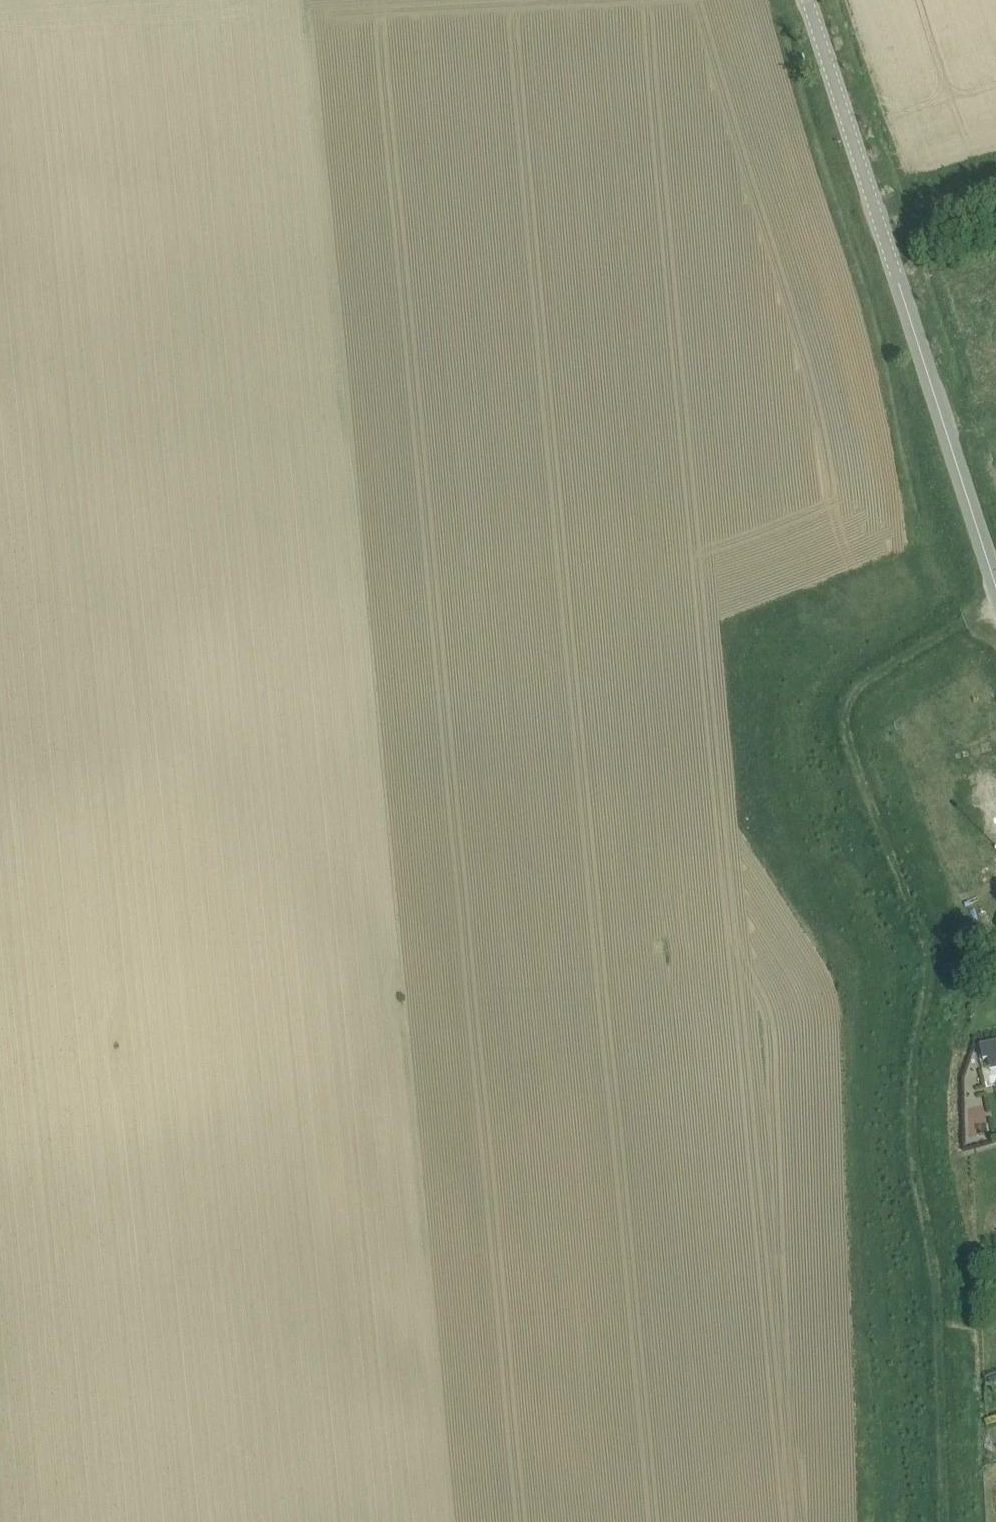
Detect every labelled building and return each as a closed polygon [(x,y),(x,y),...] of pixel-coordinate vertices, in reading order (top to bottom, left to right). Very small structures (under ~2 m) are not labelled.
[(980,1045),(983,1059),(995,1057),(995,1041),(980,1045)]
